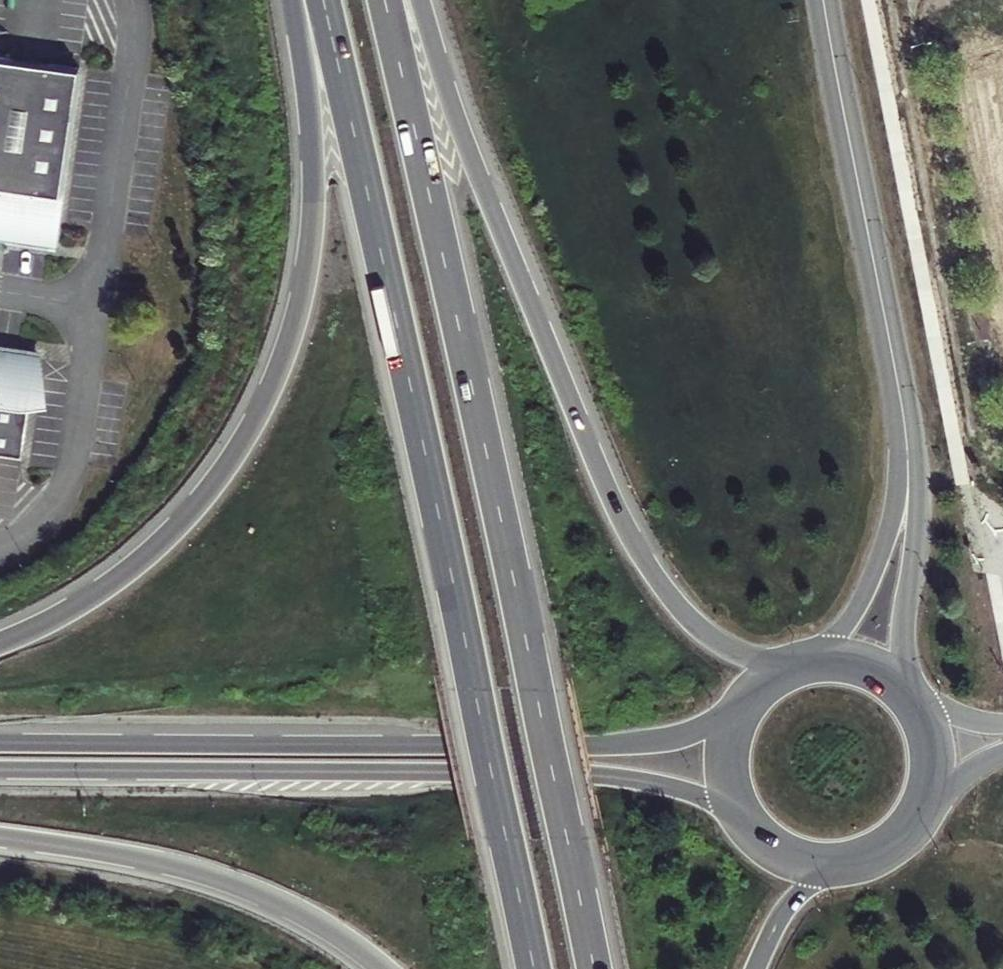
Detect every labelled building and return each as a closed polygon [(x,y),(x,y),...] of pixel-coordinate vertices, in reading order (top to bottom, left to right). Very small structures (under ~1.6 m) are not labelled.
[(52,247),(79,70),(0,57),(0,239),(52,247)] [(0,352),(0,455),(20,458),(36,358),(0,352)]
